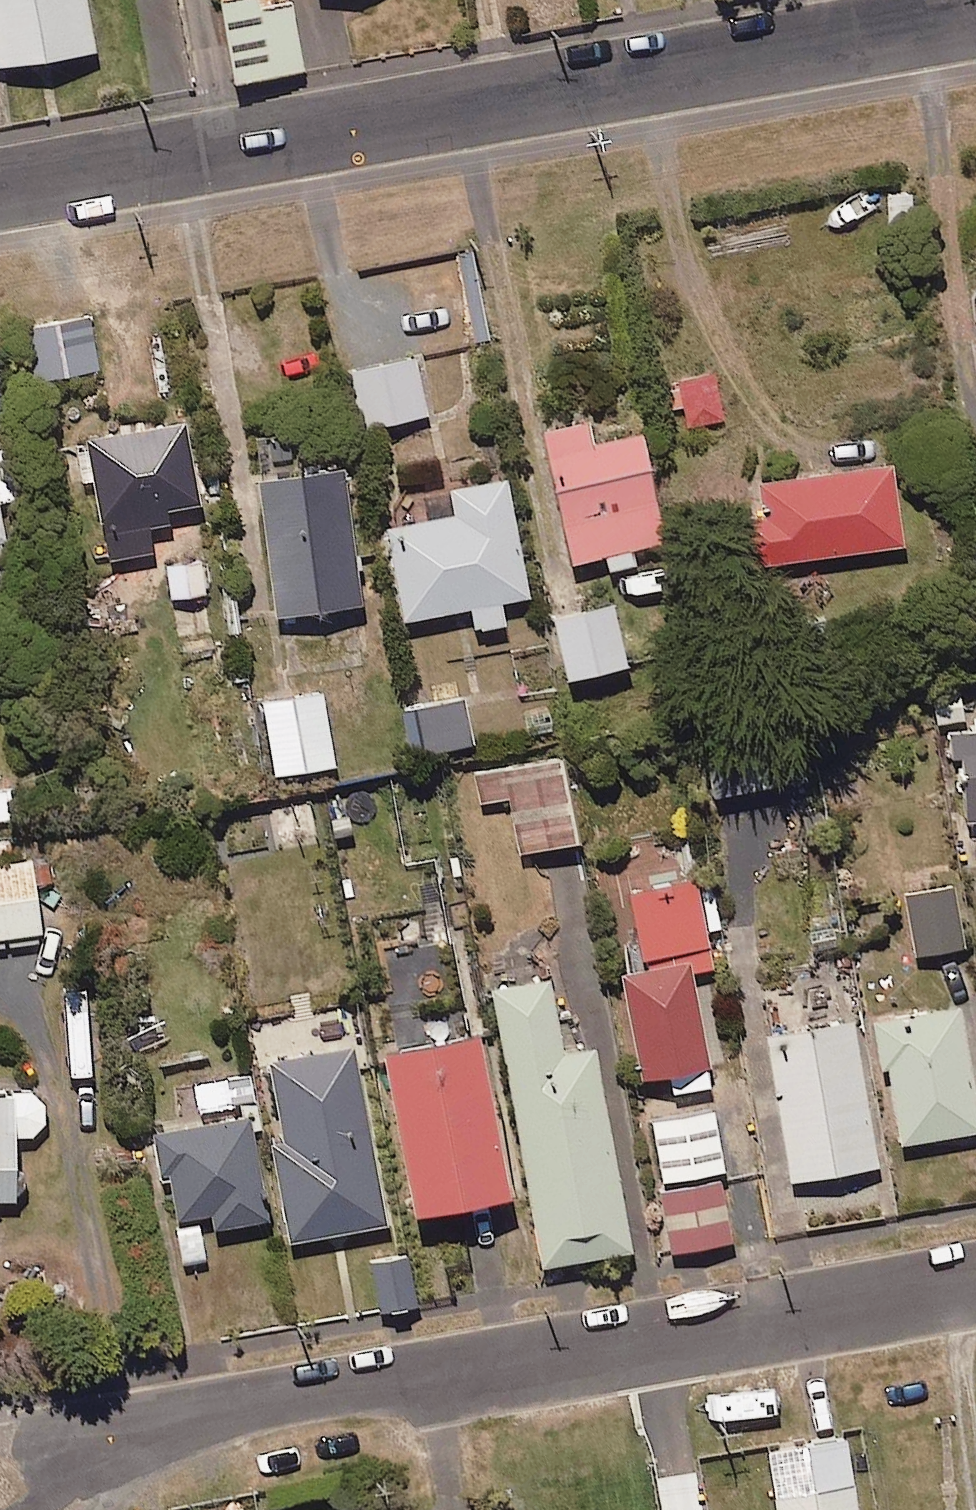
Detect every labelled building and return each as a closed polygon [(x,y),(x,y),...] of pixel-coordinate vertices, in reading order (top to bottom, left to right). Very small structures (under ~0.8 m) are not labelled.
[(98,55),(89,0),(0,0),(0,70),(98,55)] [(255,0),(238,0),(218,3),(233,88),(303,76),(291,8),(258,13),(255,0)] [(101,375),(95,318),(36,326),(43,382),(101,375)] [(428,421),(416,363),(351,376),(362,434),(428,421)] [(723,423),(715,377),(670,385),(678,431),(723,423)] [(206,507),(190,426),(67,449),(74,486),(98,481),(114,562),(158,553),(154,532),(175,528),(172,513),(206,507)] [(591,451),(586,429),(542,437),(568,569),(605,562),(608,575),(634,570),(631,554),(661,548),(641,442),(591,451)] [(5,445),(0,446),(0,577),(13,575),(0,502),(14,500),(5,445)] [(902,551),(891,471),(762,489),(766,521),(742,525),(748,573),(902,551)] [(360,612),(343,477),(238,490),(255,626),(360,612)] [(528,603),(505,486),(450,497),(455,522),(385,536),(403,627),(470,614),(474,636),(504,630),(499,608),(528,603)] [(207,562),(171,566),(174,600),(210,597),(207,562)] [(626,674),(612,608),(553,620),(567,686),(626,674)] [(695,709),(708,803),(821,787),(808,693),(695,709)] [(339,770),(327,696),(268,706),(281,780),(339,770)] [(472,750),(466,718),(419,727),(425,759),(472,750)] [(960,739),(966,827),(975,827),(975,738),(960,739)] [(576,849),(566,776),(516,783),(514,769),(481,774),(485,805),(512,802),(520,857),(576,849)] [(0,793),(0,823),(23,821),(21,792),(0,793)] [(49,929),(46,930),(46,911),(59,911),(67,911),(63,881),(37,884),(35,863),(0,867),(0,950),(7,950),(6,942),(13,941),(15,950),(43,948),(43,937),(50,936),(49,929)] [(712,973),(698,887),(620,900),(632,975),(623,976),(641,1085),(670,1080),(673,1097),(710,1091),(692,976),(712,973)] [(963,953),(955,894),(909,900),(917,960),(963,953)] [(568,1058),(555,984),(500,993),(548,1270),(633,1255),(598,1053),(568,1058)] [(958,1012),(876,1026),(899,1151),(975,1137),(975,1111),(958,1012)] [(877,1173),(853,1028),(768,1042),(792,1187),(877,1173)] [(519,1204),(490,1042),(394,1059),(423,1221),(519,1204)] [(389,1228),(356,1051),(276,1066),(290,1144),(279,1146),(297,1245),(389,1228)] [(22,1203),(20,1138),(48,1137),(47,1098),(0,1099),(0,1203),(22,1203)] [(270,1224),(254,1123),(160,1137),(167,1181),(176,1180),(182,1222),(217,1217),(220,1232),(270,1224)] [(731,1248),(721,1187),(658,1199),(669,1259),(731,1248)] [(419,1311),(412,1261),(377,1265),(383,1316),(419,1311)] [(846,1443),(808,1450),(815,1492),(775,1498),(777,1509),(857,1509),(846,1443)]
